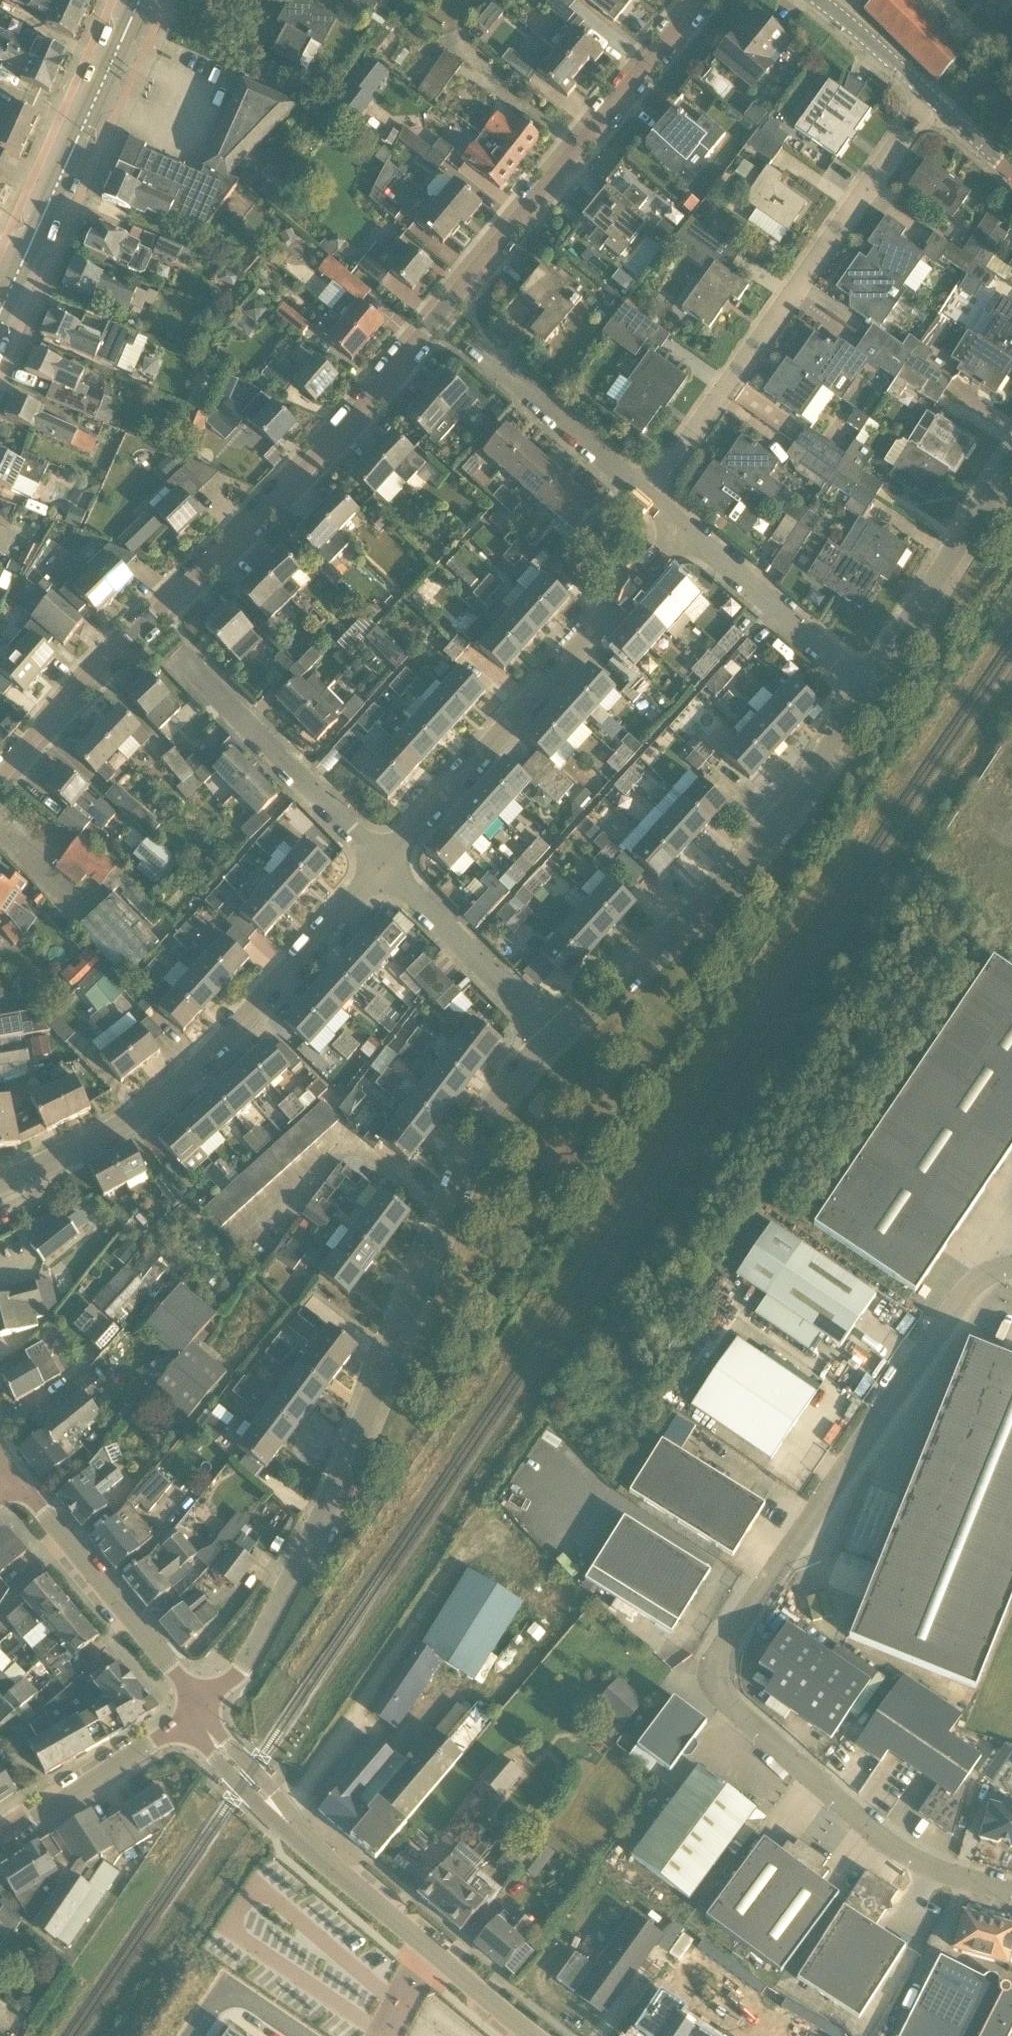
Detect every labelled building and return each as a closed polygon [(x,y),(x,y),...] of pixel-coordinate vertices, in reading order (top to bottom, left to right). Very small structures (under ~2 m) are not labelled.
[(83,19),(43,0),(11,0),(49,18),(45,26),(74,39),(83,19)] [(83,19),(92,0),(43,0),(83,19)] [(272,52),(298,67),(312,42),(321,47),(335,22),(296,0),(292,0),(283,16),(290,20),(285,29),(277,43),(272,52)] [(377,5),(369,0),(339,0),(369,19),(372,13),(377,5)] [(569,11),(556,0),(551,0),(546,6),(571,26),(577,18),(569,11)] [(577,0),(556,0),(569,11),(577,0)] [(614,23),(633,0),(586,0),(614,23)] [(905,0),(874,0),(864,11),(903,48),(927,22),(905,0)] [(992,2),(1002,11),(1011,0),(990,0),(992,2)] [(492,5),(486,12),(497,21),(503,14),(492,5)] [(372,13),(369,19),(383,27),(386,22),(372,13)] [(735,34),(716,56),(717,58),(751,88),(763,75),(772,66),(766,61),(785,39),(777,32),(770,26),(767,23),(756,14),(755,13),(755,14),(736,35),(735,34)] [(938,83),(962,56),(927,22),(903,48),(938,83)] [(565,39),(556,51),(580,72),(589,61),(594,64),(595,65),(604,54),(589,41),(577,32),(574,29),(565,39)] [(40,41),(41,38),(27,32),(23,42),(15,37),(0,31),(0,46),(59,73),(68,53),(40,41)] [(0,46),(0,61),(25,73),(21,80),(50,93),(59,73),(0,46)] [(580,72),(556,51),(547,61),(534,51),(525,63),(509,51),(502,60),(526,79),(533,70),(567,98),(576,87),(571,83),(580,72)] [(436,102),(463,64),(445,53),(419,90),(436,102)] [(366,58),(361,65),(383,82),(388,75),(366,58)] [(843,73),(836,86),(868,104),(875,92),(843,73)] [(372,94),(355,81),(336,106),(352,119),(372,94)] [(227,176),(297,106),(242,82),(205,167),(201,176),(144,151),(146,146),(130,139),(113,176),(102,199),(130,212),(131,209),(145,215),(147,210),(167,219),(202,233),(239,182),(227,176)] [(826,113),(812,103),(794,128),(837,159),(850,141),(848,140),(852,133),(854,134),(871,111),(842,90),(826,113)] [(30,137),(39,116),(12,104),(10,108),(0,104),(0,123),(30,137)] [(695,153),(704,161),(725,135),(717,129),(703,117),(694,127),(681,116),(683,114),(679,111),(677,113),(672,109),(651,134),(645,142),(646,148),(653,153),(658,153),(664,146),(686,163),(695,153)] [(519,165),(541,137),(531,130),(532,128),(530,127),(529,128),(519,121),(514,128),(497,115),(481,136),(498,148),(519,165)] [(762,133),(770,140),(780,126),(772,120),(762,133)] [(21,155),(30,137),(0,123),(0,145),(21,155)] [(432,150),(418,140),(403,128),(398,139),(437,171),(445,161),(432,150)] [(381,139),(380,140),(391,146),(397,135),(386,129),(382,137),(381,139)] [(772,163),(782,149),(770,140),(762,133),(758,130),(747,145),(772,163)] [(500,189),(519,165),(498,148),(481,136),(462,160),(500,189)] [(743,162),(735,174),(744,180),(753,168),(743,162)] [(969,194),(957,185),(926,163),(909,188),(952,218),(969,194)] [(764,171),(744,200),(757,210),(753,215),(749,223),(748,224),(779,245),(787,232),(807,204),(786,189),(784,192),(776,186),(778,183),(783,176),(768,166),(764,171)] [(272,204),(285,188),(269,175),(256,192),(272,204)] [(482,206),(471,196),(471,194),(455,181),(453,184),(444,177),(438,177),(428,191),(428,196),(434,200),(433,201),(464,227),(482,206)] [(395,220),(399,214),(403,210),(374,187),(369,198),(395,220)] [(599,198),(582,217),(598,231),(609,240),(604,246),(620,258),(649,222),(607,188),(599,198)] [(691,198),(683,208),(691,215),(699,204),(691,198)] [(464,227),(433,201),(414,222),(431,236),(432,235),(443,245),(460,224),(464,227)] [(693,217),(682,231),(692,239),(711,253),(721,239),(709,230),(693,217)] [(875,249),(866,262),(895,283),(902,288),(904,286),(915,294),(931,272),(920,264),(924,256),(899,239),(905,231),(886,218),(869,244),(875,249)] [(666,245),(677,232),(667,224),(657,238),(666,245)] [(141,244),(97,225),(92,236),(86,236),(83,243),(86,248),(86,250),(117,265),(119,261),(128,265),(127,269),(140,275),(145,273),(151,257),(149,252),(140,247),(141,244)] [(989,238),(974,262),(986,269),(994,258),(997,253),(1008,236),(996,228),(989,238)] [(284,245),(296,240),(292,230),(280,235),(284,245)] [(974,262),(989,238),(978,230),(962,253),(963,254),(963,255),(974,262)] [(680,254),(692,239),(682,231),(670,248),(680,254)] [(176,263),(182,249),(160,239),(154,254),(176,263)] [(412,291),(432,268),(397,239),(386,252),(377,244),(358,267),(380,285),(391,273),(412,291)] [(324,242),(319,248),(330,257),(335,252),(324,242)] [(963,254),(962,253),(951,245),(941,258),(965,275),(974,262),(963,255),(963,254)] [(182,249),(176,263),(187,268),(193,254),(182,249)] [(588,249),(581,258),(587,263),(595,254),(588,249)] [(859,258),(837,289),(848,297),(851,299),(853,297),(857,300),(851,309),(869,321),(870,319),(881,327),(895,307),(906,291),(902,288),(895,283),(866,262),(859,257),(858,258),(859,258)] [(360,303),(370,292),(330,258),(319,270),(347,294),(348,293),(360,303)] [(987,290),(997,276),(986,269),(974,262),(965,275),(987,290)] [(144,303),(153,307),(157,295),(144,290),(143,293),(75,264),(72,271),(71,271),(63,287),(92,299),(95,291),(141,311),(144,303)] [(748,287),(727,272),(715,264),(682,309),(709,329),(723,311),(718,308),(728,295),(738,302),(748,287)] [(545,344),(567,318),(582,299),(542,266),(520,293),(536,306),(534,308),(539,311),(540,309),(545,314),(530,332),(545,344)] [(967,296),(975,284),(967,278),(959,290),(967,296)] [(384,323),(360,303),(348,293),(347,294),(332,312),(343,322),(368,342),(384,323)] [(257,324),(267,312),(254,301),(245,314),(257,324)] [(614,301),(608,310),(615,316),(622,307),(614,301)] [(303,335),(312,324),(284,303),(275,314),(303,335)] [(626,305),(616,318),(641,337),(651,324),(626,305)] [(206,331),(212,316),(198,311),(192,326),(206,331)] [(1011,361),(1011,316),(1005,312),(1004,314),(985,344),(1011,361)] [(115,370),(126,346),(133,348),(138,336),(111,324),(105,337),(102,344),(78,333),(81,326),(52,313),(42,336),(115,370)] [(952,380),(924,363),(931,352),(928,350),(949,321),(939,315),(919,343),(904,366),(945,392),(952,380)] [(368,342),(343,322),(334,332),(323,323),(316,332),(352,362),(368,342)] [(1011,368),(1011,361),(974,337),(967,332),(951,359),(962,366),(958,372),(995,395),(1011,368)] [(834,348),(815,335),(793,365),(823,387),(829,391),(841,374),(853,384),(869,362),(839,340),(834,348)] [(882,351),(904,366),(919,343),(909,336),(901,347),(890,339),(882,351)] [(315,403),(336,379),(300,347),(290,358),(304,370),(293,383),(315,403)] [(78,385),(84,373),(35,351),(25,373),(53,385),(46,398),(94,420),(101,405),(91,401),(91,400),(85,397),(89,390),(78,385)] [(873,363),(896,379),(904,366),(882,351),(873,363)] [(670,401),(680,387),(681,387),(686,379),(650,354),(645,361),(630,382),(635,386),(615,414),(643,434),(649,426),(648,425),(666,398),(670,401)] [(155,377),(162,363),(146,355),(140,369),(155,377)] [(772,381),(764,392),(772,398),(801,418),(813,426),(834,396),(835,396),(834,395),(829,391),(823,387),(793,365),(786,360),(786,361),(786,362),(784,364),(772,381)] [(281,393),(292,381),(272,364),(255,382),(266,391),(272,384),(281,393)] [(937,405),(945,392),(904,366),(896,379),(887,394),(898,401),(907,387),(937,405)] [(457,424),(471,409),(476,403),(467,394),(446,375),(427,396),(457,424)] [(210,397),(193,390),(186,406),(204,412),(210,397)] [(229,401),(217,413),(234,431),(235,431),(247,419),(254,426),(253,427),(260,433),(275,447),(281,441),(295,426),(274,405),(273,405),(261,394),(243,413),(229,401)] [(15,396),(5,418),(72,447),(86,454),(93,439),(78,432),(39,415),(42,409),(15,396)] [(218,396),(212,409),(217,413),(229,401),(218,396)] [(457,424),(427,396),(407,418),(428,436),(438,446),(457,424)] [(860,433),(869,420),(856,411),(847,423),(860,433)] [(192,413),(183,434),(198,440),(206,419),(192,413)] [(917,428),(908,442),(919,449),(918,451),(948,470),(955,474),(955,473),(975,442),(938,418),(928,434),(917,428)] [(502,470),(524,444),(506,428),(484,454),(502,470)] [(845,456),(806,428),(795,444),(835,471),(845,456)] [(406,485),(425,465),(413,454),(392,435),(373,456),(394,475),(406,485)] [(624,435),(617,444),(627,452),(634,442),(624,435)] [(742,438),(720,469),(767,503),(770,505),(781,488),(767,479),(778,464),(742,438)] [(845,456),(835,471),(876,498),(883,486),(862,473),(874,455),(855,442),(845,456)] [(520,486),(543,460),(524,444),(502,470),(520,486)] [(835,471),(795,444),(786,457),(795,473),(821,491),(826,484),(826,485),(827,485),(828,483),(827,483),(829,480),(835,471)] [(928,502),(948,470),(918,451),(911,447),(896,469),(891,478),(928,502)] [(0,455),(0,486),(33,501),(39,487),(49,464),(22,453),(17,463),(0,455)] [(173,455),(162,464),(172,476),(189,462),(173,455)] [(394,475),(373,456),(354,477),(375,496),(377,494),(388,505),(406,485),(394,475)] [(472,479),(481,467),(472,459),(462,471),(472,479)] [(538,501),(561,476),(543,460),(520,486),(538,501)] [(710,470),(692,495),(702,503),(702,504),(728,521),(747,536),(760,519),(753,514),(754,511),(767,510),(770,505),(767,503),(719,470),(713,465),(710,470)] [(178,537),(200,516),(185,500),(200,486),(183,469),(164,487),(165,488),(148,505),(178,537)] [(851,499),(844,510),(859,519),(860,518),(862,520),(876,498),(835,471),(829,480),(827,483),(828,483),(851,499)] [(558,519),(580,493),(561,476),(538,501),(558,519)] [(502,506),(512,495),(502,487),(493,498),(502,506)] [(575,534),(598,508),(580,493),(558,519),(575,534)] [(317,515),(338,534),(358,514),(337,494),(328,504),(317,515)] [(512,514),(521,504),(512,495),(502,506),(512,514)] [(791,500),(782,513),(786,516),(799,525),(808,512),(791,500)] [(72,508),(65,524),(79,530),(86,514),(72,508)] [(808,512),(799,525),(812,532),(820,520),(808,512)] [(148,513),(119,541),(133,555),(162,526),(148,513)] [(329,565),(348,545),(343,540),(338,534),(317,515),(298,535),(329,565)] [(381,532),(386,526),(375,516),(370,522),(381,532)] [(790,539),(799,525),(786,516),(770,539),(783,548),(784,548),(790,539)] [(861,538),(850,557),(881,576),(888,581),(888,580),(888,579),(908,549),(870,525),(862,520),(860,518),(859,519),(851,532),(861,538)] [(790,539),(803,546),(812,532),(799,525),(790,539)] [(5,556),(10,544),(13,537),(15,535),(5,530),(0,528),(0,554),(5,556)] [(514,567),(522,558),(521,556),(512,548),(488,528),(479,538),(514,567)] [(521,556),(530,546),(520,538),(512,548),(521,556)] [(850,557),(840,550),(828,543),(808,576),(846,599),(845,600),(849,602),(849,601),(860,608),(878,581),(881,576),(850,557)] [(30,544),(19,565),(27,569),(38,549),(30,544)] [(86,568),(92,574),(115,598),(118,596),(124,593),(123,590),(133,580),(124,570),(137,558),(109,546),(97,557),(86,567),(86,568)] [(539,554),(530,546),(521,556),(522,558),(530,565),(539,554)] [(291,581),(298,573),(300,572),(281,552),(260,572),(290,601),(301,591),(291,581)] [(538,572),(550,559),(541,552),(539,554),(530,565),(534,569),(538,572)] [(493,604),(489,599),(492,596),(481,586),(453,560),(447,567),(475,592),(473,595),(488,609),(493,604)] [(10,563),(7,571),(21,577),(24,569),(10,563)] [(76,578),(60,594),(79,613),(88,605),(97,615),(100,613),(108,605),(110,606),(113,600),(115,598),(92,574),(86,568),(76,578)] [(518,586),(527,595),(553,618),(569,599),(544,577),(538,572),(534,569),(518,586)] [(290,601),(260,572),(240,591),(269,621),(290,601)] [(673,573),(657,591),(682,614),(694,625),(710,607),(699,597),(699,596),(674,574),(673,573)] [(492,596),(501,586),(489,576),(481,586),(492,596)] [(47,593),(52,587),(44,580),(38,586),(47,593)] [(666,632),(682,615),(682,614),(657,591),(641,610),(666,632)] [(553,618),(527,595),(511,613),(537,636),(553,618)] [(84,626),(51,597),(38,612),(26,601),(19,608),(33,620),(54,638),(64,647),(74,636),(84,626)] [(375,606),(368,613),(374,619),(381,612),(375,606)] [(240,663),(262,642),(228,607),(206,629),(240,663)] [(650,650),(666,632),(641,610),(624,628),(650,650)] [(537,636),(511,613),(495,631),(520,654),(537,636)] [(480,619),(463,637),(472,645),(478,650),(479,649),(504,672),(520,654),(495,631),(493,633),(480,619)] [(8,649),(15,654),(40,676),(42,673),(48,670),(47,668),(56,657),(46,648),(54,638),(33,620),(8,649)] [(629,684),(642,695),(650,686),(632,670),(650,650),(624,628),(608,646),(617,654),(608,665),(629,684)] [(727,655),(738,643),(743,637),(734,628),(717,646),(727,655)] [(366,641),(375,649),(386,637),(377,629),(366,641)] [(463,654),(472,645),(460,635),(452,644),(463,654)] [(409,657),(386,637),(375,649),(396,671),(409,657)] [(737,652),(747,661),(757,649),(748,641),(737,652)] [(455,664),(463,654),(452,644),(443,653),(455,664)] [(312,649),(289,672),(298,681),(300,679),(321,658),(312,649)] [(275,659),(274,674),(279,679),(292,665),(281,653),(275,659)] [(711,672),(719,663),(709,653),(700,663),(705,668),(711,672)] [(40,676),(15,654),(5,665),(0,661),(0,695),(3,697),(13,685),(24,695),(33,683),(36,685),(38,678),(40,676)] [(705,668),(700,663),(691,672),(702,682),(711,672),(705,668)] [(589,667),(573,685),(598,708),(614,690),(615,690),(613,688),(589,667)] [(408,689),(417,680),(406,670),(398,679),(408,689)] [(468,712),(485,693),(460,670),(443,689),(468,712)] [(725,689),(733,679),(722,670),(714,679),(725,689)] [(298,681),(277,701),(297,721),(327,691),(313,677),(303,687),(298,681)] [(159,732),(181,710),(149,678),(128,698),(147,718),(146,719),(159,732)] [(400,698),(408,689),(398,679),(389,688),(400,698)] [(717,698),(725,689),(714,679),(706,688),(717,698)] [(801,724),(819,705),(792,681),(775,700),(801,724)] [(468,712),(443,689),(436,682),(420,700),(427,706),(452,730),(468,712)] [(683,683),(679,687),(680,693),(683,696),(689,689),(683,683)] [(621,693),(634,704),(642,695),(629,684),(621,693)] [(573,685),(557,703),(582,726),(589,718),(590,717),(602,728),(610,719),(598,708),(573,685)] [(327,691),(297,721),(318,742),(338,723),(336,720),(332,716),(341,706),(327,691)] [(728,694),(722,701),(726,704),(731,704),(735,700),(728,694)] [(345,710),(342,713),(350,721),(364,706),(355,697),(344,709),(345,710)] [(418,699),(403,715),(411,723),(411,724),(436,747),(452,730),(427,706),(420,700),(418,699)] [(801,724),(775,700),(758,719),(784,743),(801,724)] [(566,744),(582,726),(557,703),(540,721),(566,744)] [(376,724),(384,714),(374,705),(365,714),(376,724)] [(128,762),(142,749),(149,742),(137,730),(138,730),(119,710),(97,733),(117,752),(128,762)] [(368,733),(376,724),(365,714),(357,723),(368,733)] [(742,736),(741,738),(767,762),(781,746),(784,743),(758,719),(757,720),(742,736)] [(540,721),(524,739),(538,752),(555,767),(546,778),(565,795),(573,786),(558,772),(575,753),(566,744),(540,721)] [(420,765),(433,750),(436,747),(411,724),(395,742),(420,765)] [(104,766),(117,752),(97,733),(75,755),(95,775),(107,784),(115,776),(104,766)] [(343,759),(359,742),(349,733),(333,751),(343,759)] [(626,765),(642,748),(629,735),(621,744),(623,746),(615,755),(626,765)] [(701,745),(693,738),(687,745),(694,752),(701,745)] [(767,762),(741,738),(724,756),(749,780),(767,762)] [(404,783),(420,765),(395,742),(379,760),(404,783)] [(703,742),(701,745),(694,752),(706,763),(715,753),(703,742)] [(194,775),(211,759),(213,756),(204,746),(185,764),(194,775)] [(194,775),(185,764),(173,750),(161,760),(182,784),(177,788),(186,801),(204,786),(194,775)] [(236,794),(255,776),(235,755),(236,754),(234,752),(219,767),(211,759),(194,775),(204,786),(216,774),(236,794)] [(698,772),(706,763),(694,752),(694,753),(686,762),(698,772)] [(618,774),(626,765),(615,755),(606,765),(618,774)] [(388,801),(404,783),(379,760),(363,777),(388,801)] [(505,760),(489,778),(514,801),(522,791),(530,783),(519,773),(518,772),(505,760)] [(64,769),(47,790),(69,808),(59,821),(79,837),(89,825),(72,811),(77,805),(93,819),(105,829),(117,814),(100,799),(97,804),(86,794),(92,787),(80,777),(78,780),(64,769)] [(633,788),(641,779),(631,769),(623,778),(633,788)] [(262,812),(277,797),(275,796),(255,776),(236,794),(257,815),(242,830),(251,840),(271,820),(262,812)] [(498,819),(514,801),(489,778),(472,796),(498,819)] [(541,790),(541,791),(553,801),(556,804),(565,795),(546,778),(538,787),(541,790)] [(624,797),(633,788),(623,778),(614,788),(624,797)] [(727,805),(700,780),(683,799),(710,823),(727,805)] [(127,818),(138,827),(149,815),(139,806),(116,785),(105,798),(127,818)] [(580,808),(591,796),(579,785),(568,797),(580,808)] [(544,808),(545,809),(553,801),(541,791),(534,799),(544,808)] [(456,814),(482,837),(498,819),(472,796),(456,814)] [(710,823),(683,799),(666,817),(693,842),(710,823)] [(465,855),(482,837),(456,814),(440,832),(465,855)] [(160,826),(149,815),(138,827),(150,837),(160,826)] [(693,842),(666,817),(649,836),(676,860),(693,842)] [(588,822),(580,830),(591,842),(600,833),(588,822)] [(277,851),(289,838),(274,824),(262,838),(277,851)] [(449,873),(465,855),(440,832),(424,850),(449,873)] [(614,863),(622,854),(602,835),(593,844),(602,852),(614,863)] [(676,860),(649,836),(631,856),(658,880),(676,860)] [(116,867),(95,850),(79,837),(56,867),(78,884),(86,874),(100,887),(102,885),(112,894),(119,888),(124,893),(123,895),(153,926),(165,915),(134,883),(116,867)] [(176,858),(152,837),(135,856),(143,863),(138,869),(154,883),(159,877),(176,858)] [(270,858),(277,851),(262,838),(255,845),(270,858)] [(540,839),(531,848),(542,858),(551,849),(540,839)] [(313,884),(330,865),(305,843),(288,861),(313,884)] [(534,868),(542,858),(531,848),(522,858),(534,868)] [(614,863),(602,852),(594,861),(605,872),(614,863)] [(214,877),(225,864),(212,853),(201,866),(214,877)] [(180,862),(176,858),(159,877),(154,883),(158,887),(180,862)] [(297,901),(313,884),(288,861),(272,879),(297,901)] [(526,876),(515,866),(506,876),(518,886),(526,876)] [(252,880),(237,867),(231,874),(246,887),(252,880)] [(532,878),(543,888),(551,879),(540,869),(532,878)] [(483,872),(470,890),(481,898),(494,879),(483,872)] [(239,895),(246,887),(231,874),(224,881),(239,895)] [(26,900),(19,896),(26,887),(9,875),(3,883),(0,881),(0,913),(13,922),(26,900)] [(534,897),(543,888),(532,878),(524,887),(534,897)] [(281,919),(297,901),(272,879),(256,897),(281,919)] [(608,881),(592,899),(618,923),(622,919),(635,905),(609,880),(608,881)] [(483,903),(493,912),(509,894),(499,885),(483,903)] [(281,919),(256,897),(246,887),(239,895),(237,896),(248,906),(240,915),(236,912),(227,922),(233,928),(251,944),(248,941),(257,931),(265,938),(281,919)] [(524,887),(515,898),(525,907),(534,897),(524,887)] [(158,943),(114,896),(78,929),(124,980),(158,943)] [(592,899),(575,918),(601,942),(618,923),(592,899)] [(517,914),(507,905),(497,916),(506,925),(517,914)] [(390,957),(406,939),(381,916),(365,934),(390,957)] [(559,935),(557,937),(584,961),(601,942),(575,918),(559,935)] [(232,979),(246,964),(249,960),(242,954),(251,944),(233,928),(224,938),(217,946),(204,935),(202,938),(187,925),(180,932),(195,945),(207,956),(232,979)] [(191,950),(195,945),(180,932),(174,939),(183,947),(180,951),(188,958),(194,952),(191,950)] [(374,975),(390,957),(365,934),(348,952),(374,975)] [(584,961),(557,937),(540,956),(566,980),(584,961)] [(332,970),(357,993),(374,975),(348,952),(332,970)] [(99,961),(92,954),(64,981),(72,988),(99,961)] [(216,997),(232,979),(207,956),(191,974),(216,997)] [(430,963),(423,956),(406,973),(413,980),(430,963)] [(1011,1150),(1011,971),(994,959),(911,1082),(1011,1150)] [(162,980),(168,973),(155,961),(149,968),(162,980)] [(85,997),(94,1009),(98,1013),(111,1029),(118,1023),(106,1009),(125,993),(120,987),(124,983),(111,971),(103,962),(77,988),(85,997)] [(448,1009),(462,995),(430,963),(413,980),(422,989),(422,990),(444,1013),(448,1009)] [(156,988),(162,980),(149,968),(142,975),(156,988)] [(341,1011),(357,993),(332,970),(316,988),(341,1011)] [(422,990),(422,989),(413,980),(406,973),(399,981),(415,997),(422,990)] [(200,1015),(216,997),(191,974),(175,992),(200,1015)] [(332,1021),(341,1011),(316,988),(300,1006),(325,1029),(332,1021)] [(184,1033),(200,1015),(175,992),(159,1010),(184,1033)] [(386,1017),(392,1011),(376,997),(370,1004),(385,1018),(386,1017)] [(379,1025),(385,1018),(370,1004),(364,1012),(379,1025)] [(284,1024),(309,1047),(325,1029),(300,1006),(284,1024)] [(392,1011),(386,1017),(394,1024),(399,1017),(392,1011)] [(7,1038),(7,1039),(50,1032),(50,1031),(37,1018),(31,1013),(20,1015),(19,1012),(0,1015),(0,1040),(7,1038)] [(103,1036),(111,1029),(98,1013),(90,1019),(103,1036)] [(385,1018),(379,1025),(390,1034),(396,1026),(394,1024),(386,1017),(385,1018)] [(502,1042),(482,1027),(473,1020),(458,1040),(486,1062),(502,1042)] [(139,1027),(137,1028),(121,1042),(141,1068),(160,1053),(139,1027)] [(428,1049),(434,1041),(418,1029),(412,1037),(428,1049)] [(353,1053),(359,1046),(344,1033),(338,1040),(353,1053)] [(51,1055),(47,1037),(30,1040),(34,1058),(51,1055)] [(422,1057),(428,1049),(412,1037),(406,1045),(422,1057)] [(0,1040),(0,1075),(2,1085),(30,1077),(27,1061),(30,1061),(27,1043),(9,1046),(7,1039),(7,1038),(0,1040)] [(369,1060),(380,1047),(371,1038),(360,1052),(369,1060)] [(353,1053),(338,1040),(331,1047),(347,1061),(353,1053)] [(486,1062),(458,1040),(442,1060),(471,1082),(486,1062)] [(141,1068),(120,1041),(100,1057),(121,1083),(124,1081),(141,1068)] [(289,1069),(266,1044),(248,1060),(271,1085),(289,1069)] [(387,1048),(371,1069),(381,1077),(387,1069),(389,1070),(398,1057),(387,1048)] [(253,1101),(271,1085),(248,1060),(230,1076),(253,1101)] [(471,1082),(442,1060),(427,1080),(455,1102),(471,1082)] [(292,1071),(292,1072),(296,1076),(304,1069),(300,1064),(292,1071)] [(60,1068),(49,1073),(52,1080),(63,1075),(60,1068)] [(397,1090),(403,1082),(387,1070),(381,1078),(397,1090)] [(44,1092),(31,1099),(31,1100),(41,1119),(41,1120),(46,1132),(47,1132),(50,1130),(53,1129),(68,1121),(52,1088),(46,1075),(39,1078),(46,1092),(44,1092)] [(235,1117),(253,1101),(230,1076),(212,1092),(235,1117)] [(91,1110),(79,1086),(75,1077),(63,1083),(52,1088),(68,1121),(91,1110)] [(391,1097),(397,1090),(381,1078),(375,1085),(391,1097)] [(327,1090),(317,1080),(305,1092),(307,1094),(299,1101),(293,1094),(286,1101),(299,1116),(306,1109),(327,1090)] [(455,1102),(427,1080),(411,1100),(440,1122),(455,1102)] [(815,1225),(915,1293),(1011,1150),(911,1082),(815,1225)] [(14,1121),(9,1097),(8,1097),(7,1090),(0,1091),(0,1124),(14,1121)] [(217,1134),(235,1117),(212,1092),(195,1109),(217,1134)] [(440,1122),(411,1100),(396,1120),(424,1143),(440,1122)] [(299,1116),(286,1101),(278,1107),(292,1122),(299,1116)] [(340,1121),(323,1102),(313,1110),(331,1129),(340,1121)] [(355,1110),(345,1102),(339,1109),(349,1117),(355,1110)] [(177,1125),(199,1150),(217,1134),(195,1109),(177,1125)] [(331,1129),(313,1110),(304,1119),(321,1138),(331,1129)] [(321,1138),(304,1119),(295,1127),(312,1146),(321,1138)] [(17,1132),(20,1145),(46,1132),(41,1120),(17,1132)] [(424,1143),(396,1120),(380,1141),(409,1163),(424,1143)] [(20,1145),(17,1132),(14,1121),(0,1124),(0,1149),(20,1145)] [(199,1150),(177,1125),(159,1141),(190,1176),(208,1160),(199,1150)] [(263,1149),(271,1142),(257,1127),(250,1133),(263,1149)] [(312,1146),(295,1127),(285,1136),(303,1155),(312,1146)] [(256,1155),(263,1149),(250,1133),(242,1140),(256,1155)] [(303,1155),(285,1136),(276,1144),(293,1163),(303,1155)] [(125,1185),(147,1174),(131,1144),(128,1145),(110,1156),(125,1185)] [(293,1163),(276,1144),(267,1153),(284,1172),(293,1163)] [(284,1172),(267,1153),(257,1161),(275,1180),(284,1172)] [(125,1185),(110,1156),(91,1166),(88,1167),(103,1197),(125,1185)] [(228,1181),(235,1174),(222,1159),(214,1166),(228,1181)] [(275,1180),(257,1161),(248,1170),(265,1189),(275,1180)] [(221,1187),(228,1181),(214,1166),(208,1172),(221,1187)] [(357,1187),(363,1179),(347,1167),(341,1175),(357,1187)] [(265,1189),(248,1170),(239,1178),(256,1197),(265,1189)] [(186,1198),(167,1173),(155,1183),(174,1207),(186,1198)] [(332,1176),(326,1183),(336,1191),(342,1183),(332,1176)] [(256,1197),(239,1178),(230,1186),(247,1205),(256,1197)] [(247,1205),(230,1186),(220,1195),(237,1214),(247,1205)] [(410,1214),(381,1193),(366,1213),(394,1235),(410,1214)] [(237,1214),(220,1195),(211,1203),(228,1222),(237,1214)] [(196,1198),(191,1203),(199,1213),(209,1204),(205,1199),(196,1198)] [(332,1219),(338,1212),(322,1200),(316,1207),(332,1219)] [(228,1222),(211,1203),(202,1212),(219,1231),(228,1222)] [(323,1231),(332,1219),(316,1207),(311,1203),(302,1215),(323,1231)] [(131,1220),(116,1206),(110,1213),(125,1227),(131,1220)] [(78,1232),(89,1224),(78,1208),(67,1215),(78,1232)] [(394,1235),(366,1213),(350,1233),(379,1255),(394,1235)] [(44,1263),(79,1235),(66,1218),(31,1247),(44,1263)] [(299,1218),(295,1223),(305,1231),(309,1226),(299,1218)] [(841,1347),(876,1296),(771,1224),(736,1276),(841,1347)] [(379,1255),(350,1233),(335,1254),(363,1276),(379,1255)] [(129,1240),(121,1249),(131,1258),(138,1248),(129,1240)] [(293,1271),(308,1252),(291,1240),(286,1247),(282,1244),(273,1256),(293,1271)] [(126,1266),(92,1304),(106,1316),(111,1321),(127,1303),(133,1309),(151,1289),(150,1288),(169,1268),(148,1250),(131,1270),(126,1266)] [(363,1276),(335,1254),(320,1274),(348,1296),(363,1276)] [(35,1282),(10,1289),(11,1295),(0,1298),(0,1338),(39,1328),(37,1319),(44,1318),(35,1282)] [(192,1344),(215,1316),(180,1286),(142,1332),(177,1362),(192,1344)] [(91,1307),(86,1313),(103,1326),(107,1321),(108,1320),(91,1307)] [(312,1327),(319,1319),(304,1308),(298,1315),(312,1327)] [(91,1340),(90,1341),(102,1352),(119,1332),(107,1321),(103,1326),(91,1340)] [(358,1348),(329,1326),(313,1347),(342,1369),(358,1348)] [(287,1358),(293,1350),(277,1338),(271,1346),(287,1358)] [(819,1391),(738,1338),(692,1406),(771,1460),(819,1391)] [(868,1646),(976,1689),(1011,1598),(1011,1359),(969,1341),(849,1638),(868,1646)] [(2,1380),(15,1403),(44,1386),(44,1385),(61,1375),(43,1343),(25,1353),(31,1363),(2,1380)] [(187,1419),(226,1373),(192,1344),(177,1362),(154,1390),(187,1419)] [(281,1366),(287,1358),(271,1346),(265,1354),(281,1366)] [(342,1369),(313,1347),(298,1368),(327,1389),(342,1369)] [(327,1389),(298,1368),(283,1388),(312,1410),(327,1389)] [(102,1415),(87,1397),(103,1383),(91,1372),(76,1384),(34,1419),(44,1431),(19,1451),(43,1481),(68,1460),(65,1457),(80,1444),(74,1437),(102,1415)] [(254,1397),(260,1389),(244,1377),(238,1385),(254,1397)] [(248,1405),(254,1397),(238,1385),(232,1393),(248,1405)] [(312,1410),(283,1388),(268,1408),(296,1430),(312,1410)] [(296,1430),(268,1408),(253,1428),(281,1450),(296,1430)] [(684,1446),(695,1425),(676,1415),(665,1436),(684,1446)] [(216,1444),(228,1428),(212,1416),(200,1430),(216,1444)] [(281,1450),(253,1428),(238,1448),(266,1470),(281,1450)] [(630,1493),(733,1557),(765,1505),(662,1441),(630,1493)] [(99,1498),(122,1478),(112,1465),(104,1449),(89,1466),(91,1468),(81,1476),(82,1477),(57,1497),(82,1528),(107,1507),(99,1498)] [(152,1533),(134,1510),(140,1504),(148,1514),(157,1503),(172,1484),(155,1470),(141,1487),(134,1495),(128,1502),(115,1518),(90,1538),(92,1542),(103,1556),(117,1568),(141,1549),(140,1548),(152,1538),(152,1533)] [(229,1546),(249,1522),(238,1513),(218,1537),(229,1546)] [(586,1579),(672,1633),(679,1623),(711,1571),(624,1517),(586,1579)] [(15,1540),(7,1531),(1,1531),(0,1531),(0,1553),(15,1540)] [(164,1582),(197,1556),(179,1534),(163,1548),(161,1545),(157,1550),(149,1558),(124,1579),(148,1609),(170,1590),(164,1582)] [(26,1554),(15,1540),(0,1553),(0,1576),(26,1554)] [(235,1587),(252,1564),(255,1561),(248,1556),(235,1546),(233,1544),(213,1571),(235,1587)] [(477,1681),(524,1599),(465,1565),(378,1716),(402,1730),(442,1660),(477,1681)] [(15,1630),(59,1593),(46,1576),(20,1597),(25,1603),(6,1619),(15,1630)] [(209,1603),(200,1592),(161,1625),(181,1649),(203,1631),(192,1618),(209,1603)] [(59,1593),(15,1630),(24,1641),(43,1624),(47,1629),(72,1608),(59,1593)] [(51,1634),(31,1650),(40,1661),(44,1657),(85,1623),(72,1608),(47,1629),(51,1634)] [(44,1657),(40,1661),(48,1670),(68,1654),(73,1660),(83,1652),(98,1638),(85,1623),(44,1657)] [(776,1676),(764,1693),(831,1739),(870,1682),(787,1625),(759,1665),(776,1676)] [(109,1703),(138,1686),(119,1664),(107,1674),(95,1660),(82,1677),(97,1703),(105,1698),(109,1703)] [(14,1686),(2,1674),(0,1676),(0,1694),(3,1697),(14,1686)] [(948,1735),(962,1715),(903,1674),(890,1694),(915,1712),(888,1752),(938,1787),(919,1814),(953,1837),(966,1786),(963,1784),(981,1758),(948,1735)] [(47,1716),(55,1731),(92,1710),(93,1711),(99,1708),(97,1703),(82,1677),(80,1679),(79,1679),(66,1691),(44,1711),(47,1716)] [(23,1678),(14,1686),(3,1697),(1,1699),(3,1700),(14,1713),(15,1714),(16,1713),(26,1704),(38,1693),(23,1678)] [(619,1681),(600,1702),(624,1724),(644,1703),(619,1681)] [(152,1715),(153,1714),(155,1706),(150,1700),(138,1686),(109,1703),(124,1730),(152,1715)] [(888,1752),(915,1712),(890,1694),(856,1745),(881,1763),(888,1752)] [(124,1730),(109,1703),(105,1698),(97,1703),(99,1708),(93,1711),(108,1740),(109,1739),(124,1730)] [(656,1762),(670,1772),(684,1753),(688,1756),(696,1744),(693,1742),(707,1723),(674,1698),(637,1747),(656,1762)] [(0,1703),(0,1726),(14,1713),(3,1700),(0,1703)] [(26,1704),(16,1713),(18,1716),(25,1725),(36,1717),(26,1704)] [(108,1740),(93,1711),(92,1710),(55,1731),(57,1734),(57,1735),(71,1761),(108,1740)] [(71,1761),(57,1735),(57,1734),(55,1731),(47,1716),(30,1725),(39,1740),(29,1745),(45,1775),(71,1761)] [(319,1810),(379,1858),(466,1750),(436,1727),(409,1761),(378,1736),(319,1810)] [(656,1762),(637,1747),(630,1757),(649,1771),(656,1762)] [(502,1798),(521,1776),(500,1757),(480,1780),(502,1798)] [(689,1900),(756,1810),(698,1767),(631,1857),(689,1900)] [(0,1769),(0,1804),(16,1792),(0,1769)] [(124,1811),(118,1815),(137,1846),(142,1843),(154,1835),(149,1827),(162,1818),(173,1812),(165,1799),(167,1796),(163,1790),(159,1790),(157,1787),(127,1806),(125,1807),(127,1809),(124,1811)] [(990,1804),(981,1835),(980,1839),(998,1844),(1001,1842),(1009,1844),(1011,1848),(1011,1810),(990,1804)] [(121,1856),(137,1846),(118,1815),(101,1825),(91,1809),(57,1831),(77,1862),(59,1889),(33,1926),(67,1948),(119,1873),(113,1868),(121,1856)] [(3,1900),(0,1903),(3,1906),(2,1907),(21,1924),(22,1923),(29,1929),(33,1926),(59,1889),(51,1877),(57,1873),(50,1862),(62,1854),(50,1836),(38,1844),(24,1853),(0,1869),(0,1895),(3,1900)] [(813,1851),(798,1841),(794,1847),(788,1843),(781,1852),(764,1839),(706,1917),(743,1945),(813,1851)] [(473,1853),(480,1860),(488,1851),(480,1844),(473,1853)] [(143,1845),(138,1848),(143,1857),(151,1852),(149,1847),(143,1845)] [(509,1877),(524,1860),(510,1849),(496,1865),(509,1877)] [(454,1851),(418,1895),(439,1913),(463,1886),(461,1884),(475,1869),(454,1851)] [(829,1873),(823,1868),(827,1862),(813,1851),(743,1945),(781,1973),(839,1895),(822,1882),(829,1873)] [(892,1910),(891,1903),(898,1892),(866,1872),(845,1905),(797,1979),(859,2018),(906,1947),(876,1927),(885,1912),(892,1910)] [(484,1904),(494,1891),(479,1878),(469,1891),(463,1886),(439,1913),(461,1932),(484,1904)] [(0,1911),(0,1922),(2,1925),(15,1933),(21,1924),(2,1907),(0,1911)] [(476,1945),(503,1968),(524,1944),(518,1938),(531,1923),(519,1912),(511,1921),(503,1913),(476,1945)] [(964,1912),(954,1949),(1008,1964),(1010,1955),(1011,1956),(1011,1925),(964,1912)] [(583,1945),(558,1983),(633,2032),(658,1994),(583,1945)] [(689,1951),(684,1960),(693,1965),(698,1956),(689,1951)] [(698,1956),(693,1965),(701,1970),(706,1961),(698,1956)] [(938,1961),(900,2035),(1009,2035),(1011,2031),(1011,1992),(1011,1991),(1011,1989),(1010,1987),(1007,1984),(1005,1984),(1002,1985),(1000,1986),(999,1984),(999,1980),(998,1979),(995,1976),(993,1975),(992,1974),(989,1974),(986,1975),(983,1978),(940,1957),(938,1961)] [(706,1961),(701,1970),(710,1975),(715,1966),(706,1961)] [(715,1966),(710,1975),(719,1980),(724,1972),(715,1966)] [(724,1972),(719,1980),(727,1985),(732,1977),(724,1972)] [(732,1977),(727,1985),(736,1990),(741,1982),(732,1977)] [(741,1982),(736,1990),(744,1995),(749,1987),(741,1982)] [(749,1987),(744,1995),(752,2000),(757,1992),(749,1987)] [(633,2032),(639,2035),(704,2035),(680,2020),(686,2010),(660,1993),(658,1994),(633,2032)] [(39,2007),(30,1999),(22,1999),(17,2005),(31,2017),(39,2007)] [(778,2004),(773,2012),(781,2017),(786,2009),(778,2004)] [(786,2009),(781,2017),(789,2022),(794,2014),(786,2009)] [(794,2014),(789,2022),(798,2027),(802,2019),(794,2014)] [(802,2019),(798,2027),(807,2032),(811,2024),(802,2019)] [(807,2032),(813,2035),(816,2035),(820,2029),(811,2024),(807,2032)]
